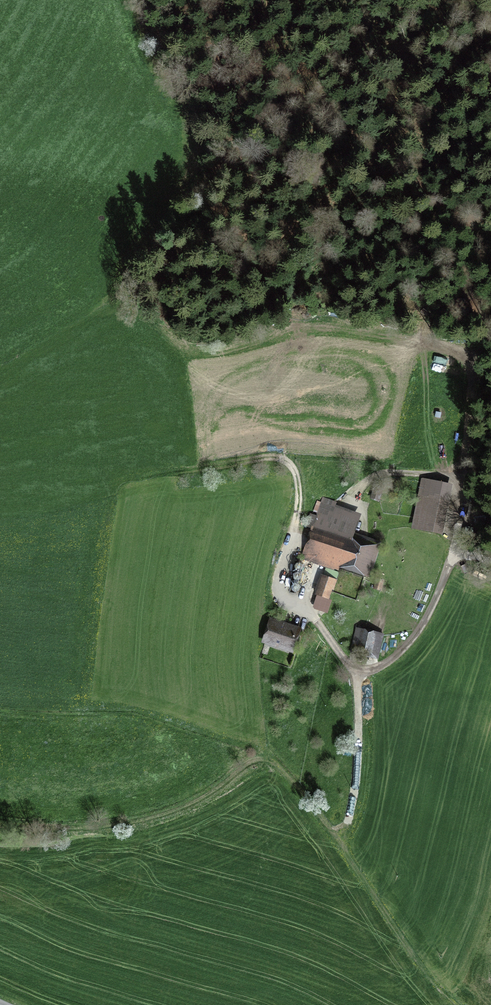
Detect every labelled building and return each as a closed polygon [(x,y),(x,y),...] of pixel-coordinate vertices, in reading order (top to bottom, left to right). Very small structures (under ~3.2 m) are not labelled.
[(448,485),(424,480),(414,527),(439,532),(448,485)] [(342,563),(343,562),(365,569),(372,548),(344,538),(348,527),(329,521),(332,511),(321,508),(306,551),(342,563)] [(337,580),(323,576),(318,593),(329,597),(332,588),(334,589),(337,580)] [(381,590),(383,581),(377,579),(375,588),(381,590)] [(327,610),(331,598),(322,595),(318,607),(327,610)] [(298,630),(272,621),(265,640),(291,649),(298,630)] [(351,653),(376,658),(381,635),(356,629),(351,653)]
